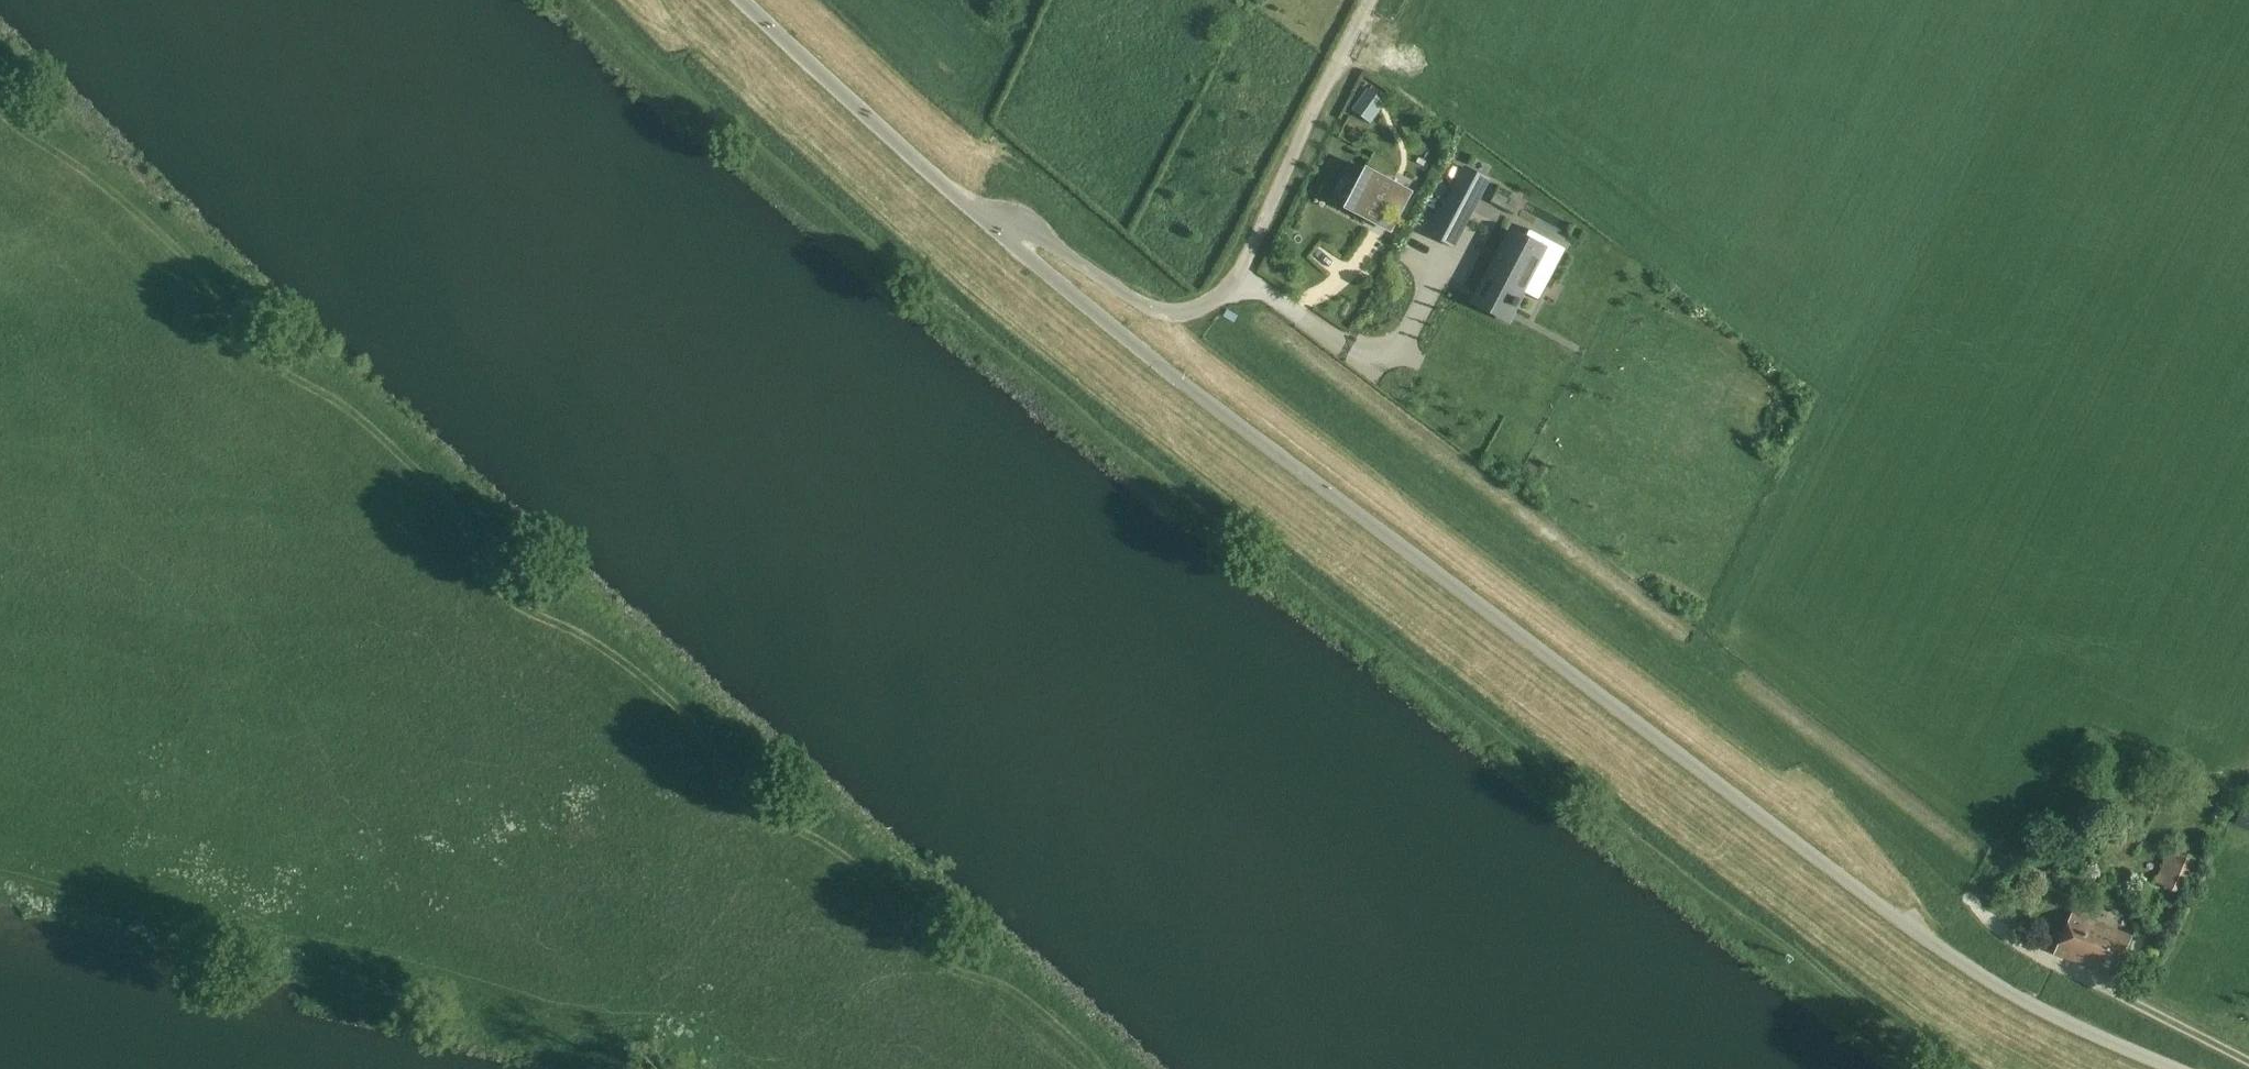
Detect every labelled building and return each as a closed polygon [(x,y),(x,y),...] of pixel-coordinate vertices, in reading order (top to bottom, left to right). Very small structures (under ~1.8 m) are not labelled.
[(1365,119),(1381,98),(1368,88),(1352,110),(1365,119)] [(1365,168),(1345,207),(1372,221),(1373,222),(1384,202),(1403,212),(1413,192),(1412,191),(1410,194),(1392,185),(1393,183),(1365,168)] [(1463,168),(1428,237),(1454,251),(1490,182),(1463,168)] [(1510,226),(1487,270),(1497,275),(1491,287),(1516,300),(1523,287),(1539,295),(1540,293),(1524,285),(1536,263),(1548,269),(1561,245),(1529,228),(1531,225),(1528,224),(1524,233),(1510,226)] [(2170,849),(2155,884),(2182,896),(2197,861),(2170,849)] [(2072,913),(2055,953),(2115,978),(2132,938),(2072,913)]
